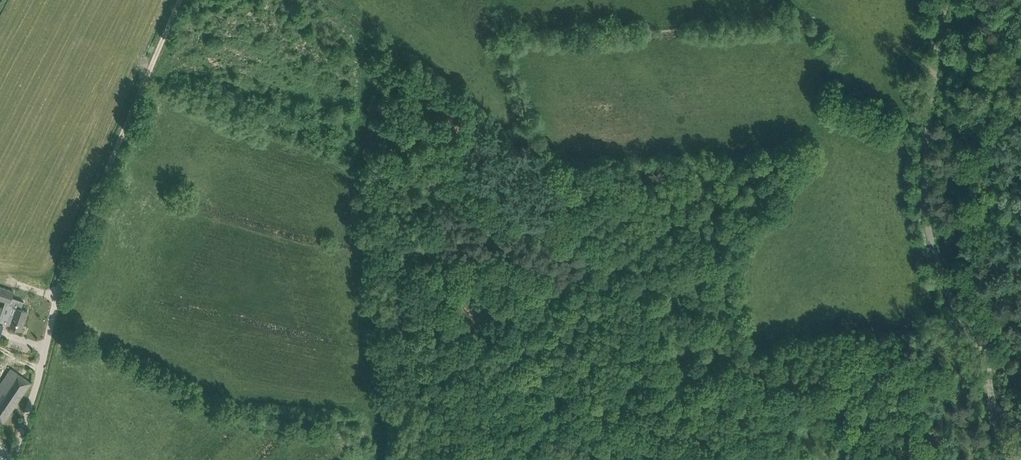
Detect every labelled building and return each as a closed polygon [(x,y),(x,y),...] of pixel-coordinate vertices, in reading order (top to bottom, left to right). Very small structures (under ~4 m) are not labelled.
[(8,302),(10,303),(12,297),(14,291),(0,286),(0,299),(8,302)] [(8,302),(1,322),(10,325),(9,326),(12,327),(21,331),(28,311),(21,309),(24,301),(12,297),(10,303),(8,302)] [(3,422),(31,383),(11,369),(0,385),(0,390),(4,392),(0,397),(0,420),(3,422)]
